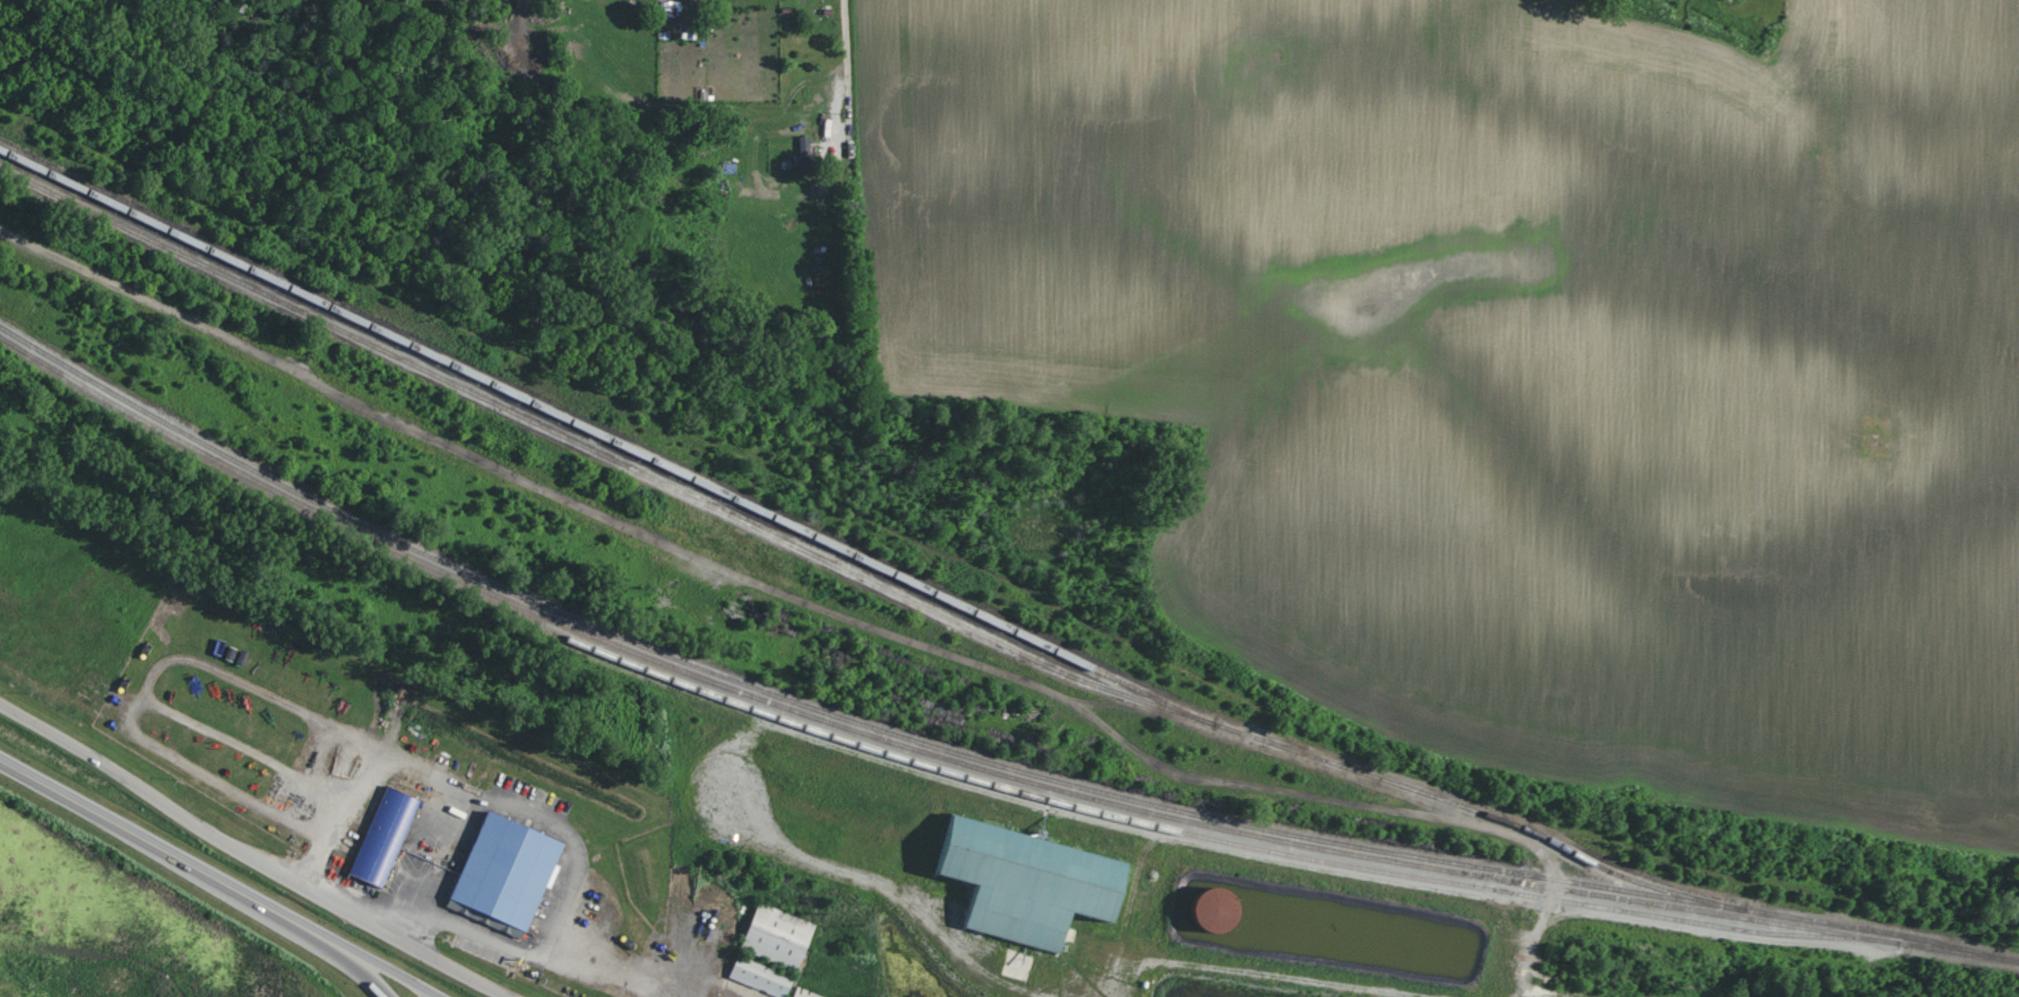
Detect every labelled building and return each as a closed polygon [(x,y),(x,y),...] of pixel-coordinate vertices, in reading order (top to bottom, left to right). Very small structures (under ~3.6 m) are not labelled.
[(818,155),(811,155),(810,136),(800,136),(801,171),(819,170),(818,155)] [(352,874),(387,886),(420,796),(385,784),(352,874)] [(565,836),(487,808),(451,909),(529,937),(565,836)] [(1138,860),(954,811),(938,871),(978,882),(975,892),(979,892),(969,927),(1066,953),(1078,908),(1122,920),(1138,860)] [(1216,879),(1196,915),(1231,934),(1251,899),(1216,879)] [(817,924),(760,902),(742,948),(799,970),(817,924)] [(800,985),(795,996),(826,996),(800,985)]
